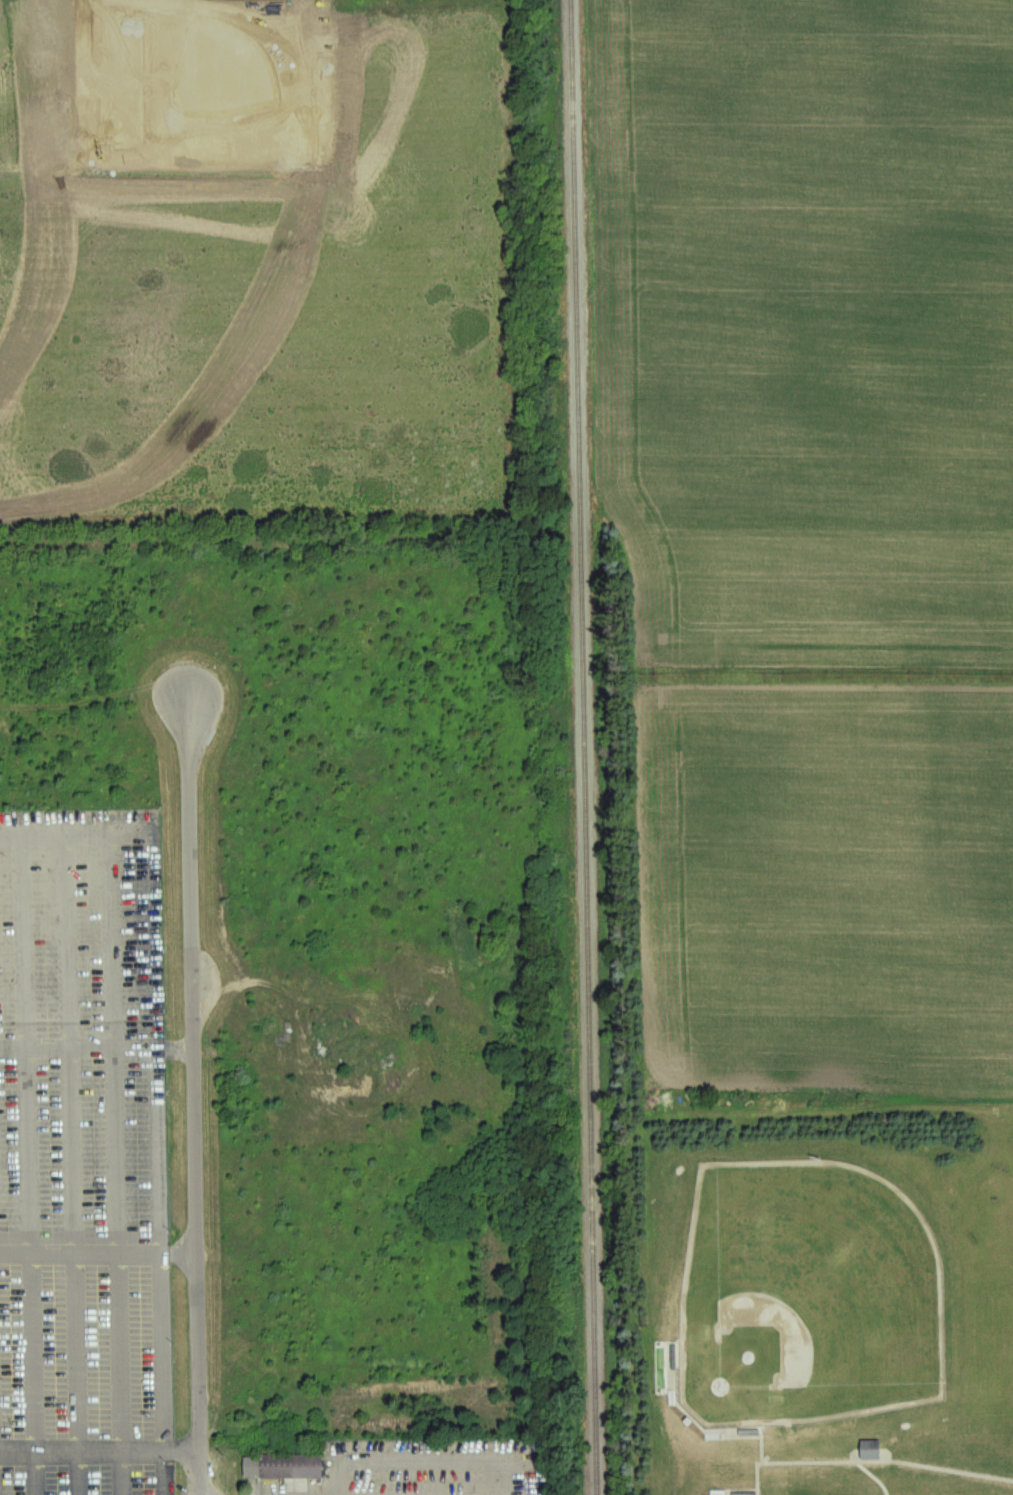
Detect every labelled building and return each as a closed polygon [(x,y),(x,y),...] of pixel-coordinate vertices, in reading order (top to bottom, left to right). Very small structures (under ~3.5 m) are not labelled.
[(867,1460),(866,1441),(885,1441),(886,1459),(867,1460)] [(249,1456),(266,1456),(266,1454),(326,1454),(327,1454),(327,1477),(268,1477),(266,1477),(266,1476),(249,1476),(249,1456)]
